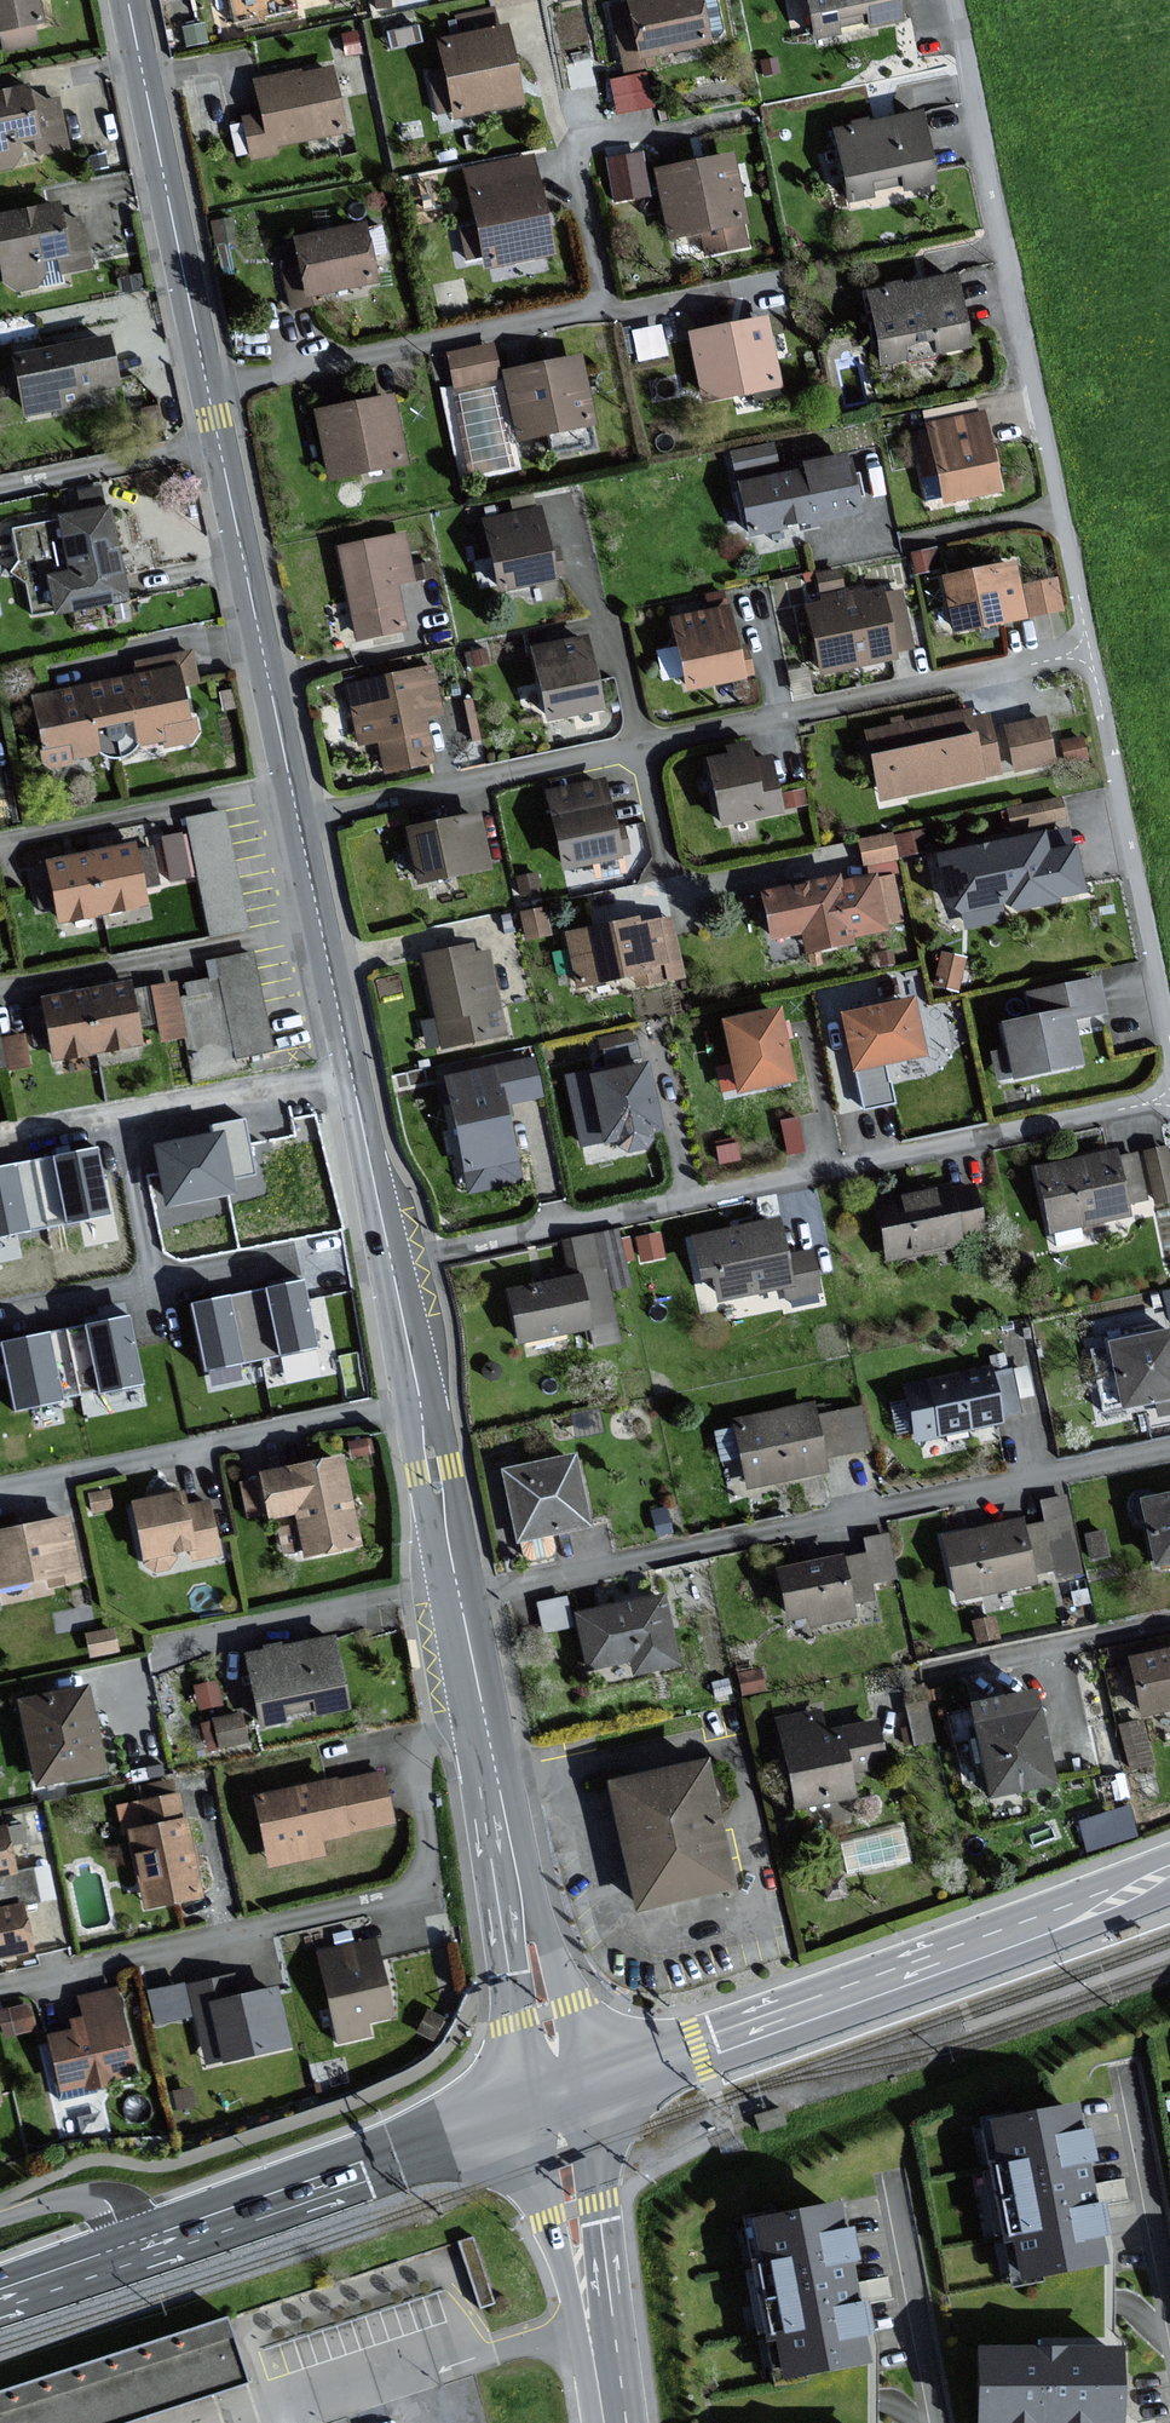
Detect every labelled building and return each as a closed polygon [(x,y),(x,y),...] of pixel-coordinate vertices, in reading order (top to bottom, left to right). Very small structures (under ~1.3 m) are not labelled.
[(45,18),(42,0),(0,0),(0,28),(45,18)] [(702,0),(634,0),(635,4),(615,8),(628,68),(655,62),(653,51),(710,40),(702,0)] [(900,0),(814,0),(822,34),(840,30),(838,23),(871,16),(873,23),(904,16),(900,0)] [(459,114),(524,101),(509,26),(499,28),(495,8),(460,15),(464,34),(445,38),(451,70),(433,74),(440,109),(457,106),(459,114)] [(610,72),(616,108),(650,103),(644,66),(610,72)] [(346,129),(332,68),(301,75),(300,70),(259,79),(267,113),(247,118),(256,156),(277,152),(276,144),(346,129)] [(59,99),(27,85),(0,91),(0,168),(14,165),(24,153),(21,138),(38,135),(42,151),(68,146),(59,99)] [(924,111),(838,127),(852,198),(876,194),(875,188),(906,182),(907,188),(937,183),(924,111)] [(735,153),(662,169),(676,234),(705,228),(710,251),(748,242),(744,222),(750,221),(735,153)] [(533,155),(470,170),(483,225),(463,229),(470,258),(488,254),(491,266),(556,251),(533,155)] [(0,212),(0,284),(17,293),(40,287),(42,277),(41,260),(52,258),(56,275),(89,270),(77,209),(59,207),(58,200),(0,212)] [(365,223),(301,236),(304,251),(282,255),(293,309),(319,303),(317,293),(377,281),(365,223)] [(957,273),(874,291),(889,360),(972,342),(957,273)] [(662,319),(633,324),(638,355),(667,349),(662,319)] [(768,320),(695,335),(708,396),(780,381),(768,320)] [(111,334),(16,354),(29,414),(90,401),(88,390),(121,383),(111,334)] [(493,344),(450,352),(456,385),(500,377),(493,344)] [(582,353),(506,369),(521,437),(597,422),(582,353)] [(392,395),(321,412),(336,477),(407,460),(392,395)] [(978,414),(975,401),(925,412),(930,432),(915,436),(929,498),(947,494),(948,501),(1005,488),(987,412),(978,414)] [(863,510),(849,452),(809,461),(810,465),(778,472),(762,476),(740,481),(742,492),(752,533),(800,522),(801,525),(863,510)] [(51,574),(60,612),(130,597),(111,506),(61,516),(73,570),(51,574)] [(483,519),(500,595),(557,583),(540,506),(483,519)] [(406,533),(341,545),(359,637),(407,627),(399,583),(415,580),(406,533)] [(1017,562),(947,576),(959,633),(1062,612),(1056,579),(1022,586),(1017,562)] [(825,601),(810,604),(823,670),(901,656),(899,649),(913,647),(902,588),(848,598),(847,589),(824,593),(825,601)] [(731,604),(676,616),(692,688),(747,676),(731,604)] [(531,648),(545,723),(600,713),(586,638),(531,648)] [(143,661),(145,674),(109,681),(116,720),(139,715),(144,741),(168,737),(169,742),(195,737),(184,682),(198,680),(193,651),(143,661)] [(428,668),(341,684),(354,747),(375,743),(381,778),(431,769),(421,720),(437,717),(428,668)] [(94,724),(116,720),(109,681),(40,694),(54,765),(74,761),(73,756),(100,751),(94,724)] [(970,709),(862,733),(877,801),(998,775),(985,716),(972,719),(970,709)] [(1047,715),(1006,722),(1016,767),(1055,759),(1047,715)] [(755,749),(710,758),(723,824),(786,812),(775,756),(757,760),(755,749)] [(605,777),(549,791),(567,867),(632,852),(626,826),(617,828),(605,777)] [(1007,802),(1010,822),(1066,815),(1063,794),(1007,802)] [(199,872),(208,931),(246,925),(228,804),(184,811),(186,827),(162,830),(169,876),(199,872)] [(480,812),(411,825),(421,879),(490,867),(480,812)] [(937,856),(949,903),(973,917),(1014,907),(1016,914),(1055,904),(1053,895),(1079,889),(1068,848),(1048,853),(1042,829),(937,856)] [(72,857),(50,862),(61,920),(149,903),(138,845),(116,849),(72,857)] [(843,874),(766,889),(775,937),(805,931),(809,950),(857,941),(856,934),(889,928),(878,873),(844,880),(843,874)] [(637,915),(568,932),(581,986),(634,973),(638,987),(685,975),(671,917),(639,924),(637,915)] [(473,943),(425,954),(446,1047),(505,1034),(486,950),(475,952),(473,943)] [(151,978),(158,1036),(186,1032),(179,975),(151,978)] [(1001,1082),(1085,1063),(1075,1019),(1107,1012),(1099,977),(1029,993),(1034,1016),(1005,1022),(1010,1048),(994,1051),(1001,1082)] [(49,995),(59,1056),(141,1042),(132,982),(110,986),(70,992),(49,995)] [(846,1010),(858,1068),(929,1053),(917,995),(846,1010)] [(782,1006),(728,1017),(743,1088),(797,1077),(782,1006)] [(605,1051),(637,1049),(636,1034),(604,1036),(605,1051)] [(534,1057),(447,1073),(466,1171),(471,1170),(474,1188),(524,1179),(510,1101),(542,1095),(534,1057)] [(609,1141),(619,1139),(620,1144),(631,1150),(649,1146),(657,1135),(656,1129),(664,1128),(650,1061),(637,1064),(632,1065),(615,1068),(600,1071),(594,1072),(600,1102),(585,1105),(590,1130),(606,1127),(609,1141)] [(236,1190),(225,1135),(159,1148),(170,1203),(236,1190)] [(1145,1143),(1150,1197),(1169,1195),(1169,1140),(1145,1143)] [(98,1149),(59,1156),(71,1218),(110,1211),(98,1149)] [(1117,1160),(1115,1151),(1035,1167),(1050,1236),(1127,1220),(1125,1209),(1142,1206),(1132,1157),(1117,1160)] [(0,1168),(0,1232),(28,1227),(17,1165),(0,1168)] [(987,1237),(976,1184),(951,1189),(951,1185),(905,1194),(898,1195),(883,1198),(894,1254),(987,1237)] [(790,1255),(783,1218),(699,1234),(707,1275),(718,1273),(723,1298),(786,1286),(788,1296),(819,1290),(812,1251),(790,1255)] [(587,1330),(576,1275),(505,1290),(516,1345),(587,1330)] [(301,1282),(268,1289),(282,1354),(315,1347),(301,1282)] [(226,1298),(195,1306),(210,1367),(241,1360),(226,1298)] [(128,1319),(89,1327),(101,1389),(140,1382),(128,1319)] [(1107,1345),(1121,1412),(1169,1402),(1169,1332),(1107,1345)] [(47,1336),(8,1344),(19,1405),(59,1398),(47,1336)] [(998,1427),(984,1371),(903,1391),(916,1447),(998,1427)] [(744,1490),(824,1472),(822,1460),(869,1450),(860,1409),(814,1419),(811,1405),(730,1422),(744,1490)] [(593,1524),(578,1452),(505,1467),(520,1539),(593,1524)] [(308,1555),(363,1544),(345,1456),(264,1472),(265,1477),(242,1482),(249,1516),(272,1512),(273,1518),(297,1513),(299,1523),(280,1527),(285,1552),(307,1547),(308,1555)] [(157,1571),(171,1567),(179,1558),(178,1552),(191,1550),(194,1560),(222,1554),(211,1501),(191,1505),(188,1490),(135,1500),(147,1557),(148,1564),(157,1571)] [(1137,1502),(1152,1572),(1169,1568),(1169,1495),(1137,1502)] [(0,1531),(0,1586),(49,1576),(51,1587),(83,1580),(69,1516),(0,1531)] [(1035,1588),(1021,1521),(941,1537),(954,1604),(1035,1588)] [(853,1620),(841,1558),(775,1571),(785,1623),(804,1619),(806,1629),(853,1620)] [(566,1591),(539,1598),(547,1627),(574,1620),(566,1591)] [(677,1667),(662,1596),(575,1614),(587,1671),(630,1662),(633,1676),(677,1667)] [(333,1639),(243,1657),(258,1730),(348,1712),(333,1639)] [(1124,1661),(1138,1722),(1169,1715),(1169,1651),(1124,1661)] [(89,1687),(23,1700),(40,1782),(106,1768),(89,1687)] [(1055,1784),(1037,1693),(968,1707),(986,1797),(1055,1784)] [(242,1707),(203,1716),(209,1745),(249,1736),(242,1707)] [(883,1763),(874,1722),(822,1732),(817,1712),(774,1721),(793,1807),(848,1796),(843,1772),(883,1763)] [(733,1888),(703,1761),(611,1783),(641,1909),(733,1888)] [(380,1770),(251,1796),(266,1869),(325,1858),(321,1841),(392,1827),(380,1770)] [(201,1897),(176,1780),(144,1787),(147,1801),(119,1807),(124,1832),(131,1830),(148,1909),(201,1897)] [(1079,1815),(1088,1845),(1140,1829),(1131,1799),(1079,1815)] [(0,1832),(0,1878),(15,1875),(7,1830),(0,1832)] [(0,1911),(0,1958),(31,1952),(23,1907),(0,1911)] [(315,1952),(336,2043),(370,2038),(368,2026),(393,2021),(395,2006),(371,1937),(315,1952)] [(235,1974),(151,1992),(158,2024),(198,2015),(208,2063),(292,2045),(279,1986),(240,1995),(235,1974)] [(77,2033),(56,2037),(67,2084),(137,2068),(118,1988),(84,1996),(88,2015),(74,2018),(77,2033)] [(1,2003),(4,2028),(36,2025),(33,1999),(1,2003)] [(443,2020),(430,2012),(419,2031),(432,2039),(443,2020)] [(1030,2272),(1108,2257),(1103,2233),(1113,2231),(1108,2202),(1099,2204),(1090,2156),(1098,2154),(1094,2129),(1085,2130),(1080,2103),(998,2119),(1006,2160),(997,2162),(1010,2233),(1022,2231),(1030,2272)] [(780,2109),(757,2117),(762,2131),(785,2123),(780,2109)] [(794,2370),(872,2355),(867,2331),(877,2329),(872,2300),(863,2302),(854,2253),(862,2252),(857,2227),(849,2228),(844,2201),(762,2217),(770,2258),(761,2260),(774,2331),(786,2328),(794,2370)] [(474,2236),(460,2241),(481,2306),(495,2302),(474,2236)] [(246,2373),(227,2316),(0,2390),(0,2422),(91,2422),(246,2373)] [(1126,2349),(986,2347),(986,2420),(1125,2421),(1126,2349)]
